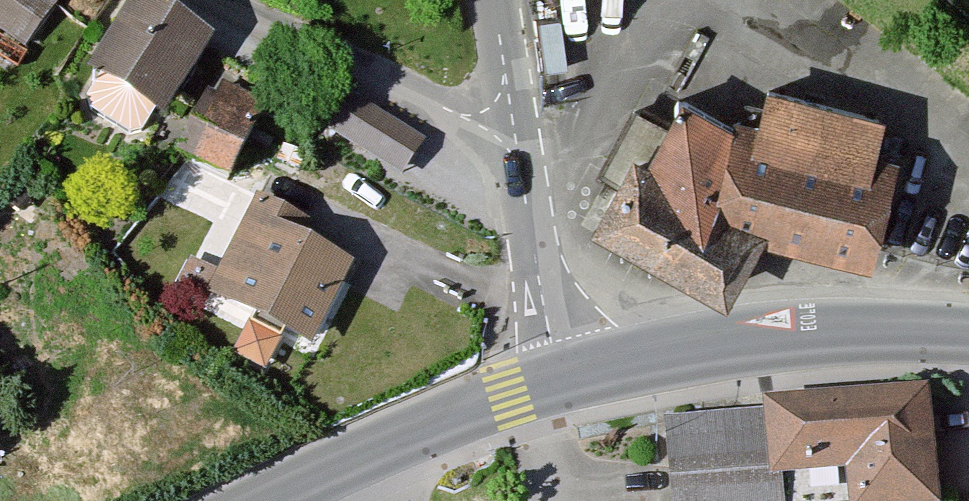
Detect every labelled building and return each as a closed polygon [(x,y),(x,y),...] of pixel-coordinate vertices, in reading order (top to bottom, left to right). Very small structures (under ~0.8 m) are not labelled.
[(29,49),(65,0),(0,0),(0,28),(29,49)] [(146,0),(132,0),(85,78),(164,124),(214,40),(146,0)] [(211,68),(174,141),(227,168),(264,94),(211,68)] [(424,136),(350,89),(326,125),(401,173),(424,136)] [(754,138),(669,97),(589,235),(734,303),(769,242),(877,262),(905,181),(881,172),(895,118),(768,91),(754,138)] [(308,215),(256,189),(216,267),(191,254),(175,286),(206,301),(210,292),(313,344),(358,256),(301,228),(308,215)] [(665,419),(672,500),(780,500),(779,481),(847,475),(849,500),(938,500),(929,395),(665,419)]
